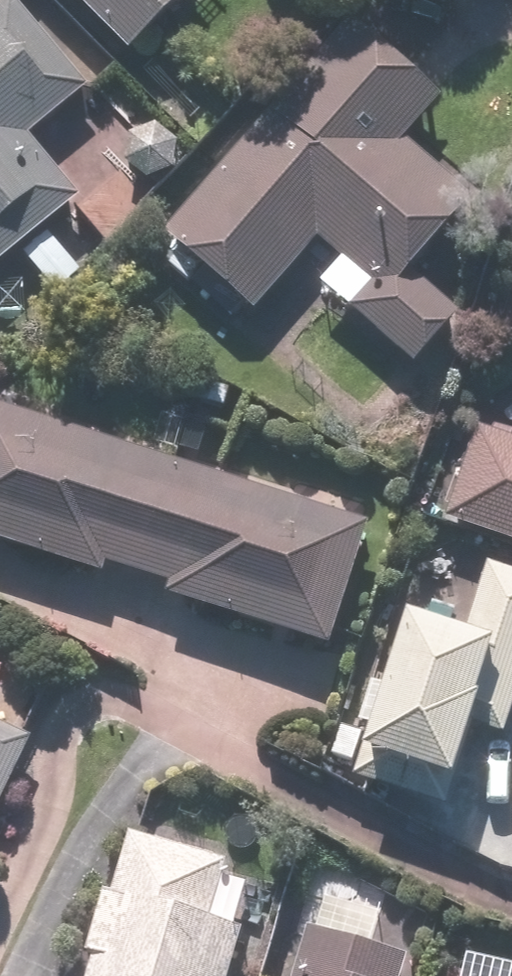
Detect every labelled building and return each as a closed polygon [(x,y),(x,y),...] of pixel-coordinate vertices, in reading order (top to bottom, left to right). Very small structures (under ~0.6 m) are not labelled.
[(21,258),(54,294),(79,272),(46,235),(85,201),(32,142),(92,90),(11,0),(1,0),(0,1),(0,277),(21,258)] [(135,61),(196,0),(73,0),(135,61)] [(441,98),(350,19),(163,236),(255,315),(315,246),(335,263),(314,287),(410,371),(457,317),(413,279),(484,198),(410,134),(441,98)] [(500,404),(492,434),(469,427),(439,530),(511,551),(511,407),(500,404)] [(106,580),(111,566),(167,584),(162,598),(332,653),(372,526),(0,406),(0,546),(106,580)] [(405,615),(386,681),(367,675),(355,715),(365,718),(347,777),(448,807),(473,723),(505,733),(511,709),(511,577),(481,568),(462,632),(405,615)] [(0,718),(0,808),(36,736),(0,718)] [(131,832),(113,890),(102,887),(74,975),(236,975),(250,929),(235,924),(246,888),(218,880),(224,861),(131,832)] [(323,883),(295,975),(404,975),(410,957),(371,945),(384,901),(323,883)]
